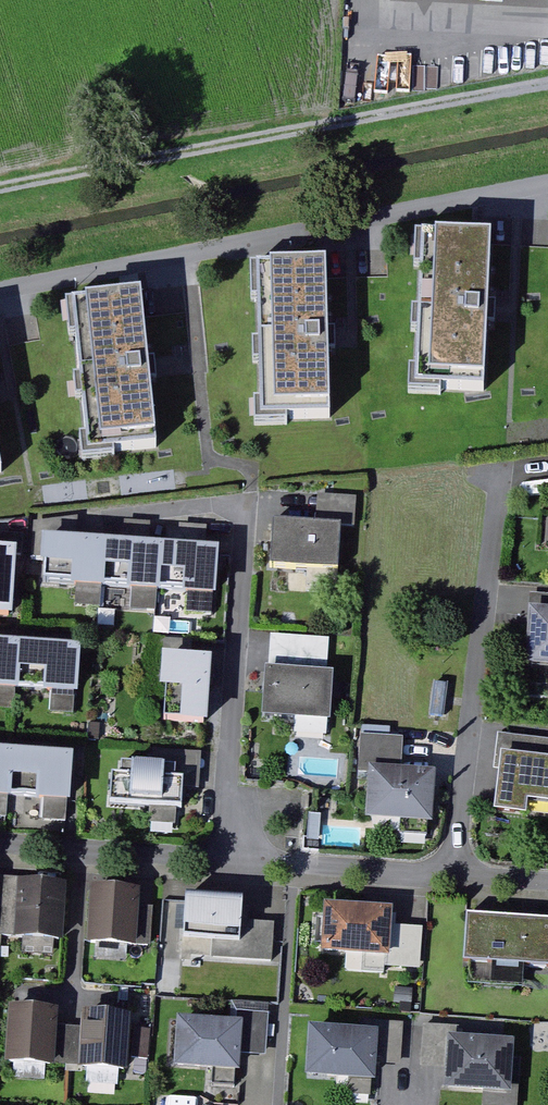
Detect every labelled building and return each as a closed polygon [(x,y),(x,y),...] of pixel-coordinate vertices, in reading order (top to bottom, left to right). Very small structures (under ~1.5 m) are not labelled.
[(512,243),(513,237),(497,236),(431,234),(426,374),(445,375),(444,393),(507,395),(510,313),(512,243)] [(317,263),(267,264),(270,435),(312,435),(311,421),(349,420),(347,339),(346,275),(346,263),(317,263)] [(160,295),(72,304),(90,474),(136,469),(135,456),(176,451),(167,369),(161,313),(160,295)] [(317,523),(275,520),(271,567),(337,572),(340,526),(354,527),(356,495),(320,493),(319,506),(317,523)] [(224,543),(57,535),(54,585),(221,593),(224,543)] [(0,541),(0,613),(10,614),(16,542),(0,541)] [(542,603),(537,663),(547,664),(547,604),(542,603)] [(328,637),(271,633),(270,648),(265,711),(330,716),(333,669),(325,668),(328,637)] [(0,635),(0,684),(78,689),(81,640),(0,635)] [(217,650),(170,650),(170,718),(216,718),(217,650)] [(403,735),(359,733),(357,770),(367,771),(364,816),(431,820),(434,766),(402,764),(403,735)] [(0,744),(0,792),(71,796),(74,748),(0,744)] [(503,747),(495,806),(525,810),(528,795),(547,798),(547,754),(503,747)] [(195,763),(129,761),(127,807),(194,809),(195,763)] [(75,885),(31,883),(28,929),(72,932),(75,885)] [(146,894),(102,891),(99,938),(143,940),(146,894)] [(252,899),(202,896),(199,955),(276,960),(278,922),(251,921),(252,899)] [(390,953),(393,903),(324,898),(321,949),(390,953)] [(166,902),(165,940),(184,941),(185,903),(166,902)] [(468,914),(465,961),(547,966),(547,919),(468,914)] [(412,988),(396,987),(395,1002),(411,1003),(412,988)] [(64,1007),(20,1004),(17,1051),(61,1053),(64,1007)] [(142,1016),(98,1013),(95,1060),(139,1063),(142,1016)] [(266,1022),(196,1017),(193,1060),(263,1064),(266,1022)] [(378,1026),(376,1062),(401,1064),(404,1021),(375,1020),(374,1026),(378,1026)] [(374,1026),(309,1021),(305,1072),(375,1077),(376,1062),(378,1026),(374,1026)] [(432,1065),(444,1065),(447,1031),(457,1032),(457,1024),(423,1022),(420,1064),(432,1065)] [(484,1088),(511,1089),(511,1084),(515,1036),(457,1032),(447,1031),(444,1065),(443,1085),(484,1088)] [(484,1088),(483,1104),(517,1104),(518,1084),(511,1084),(511,1089),(484,1088)]
